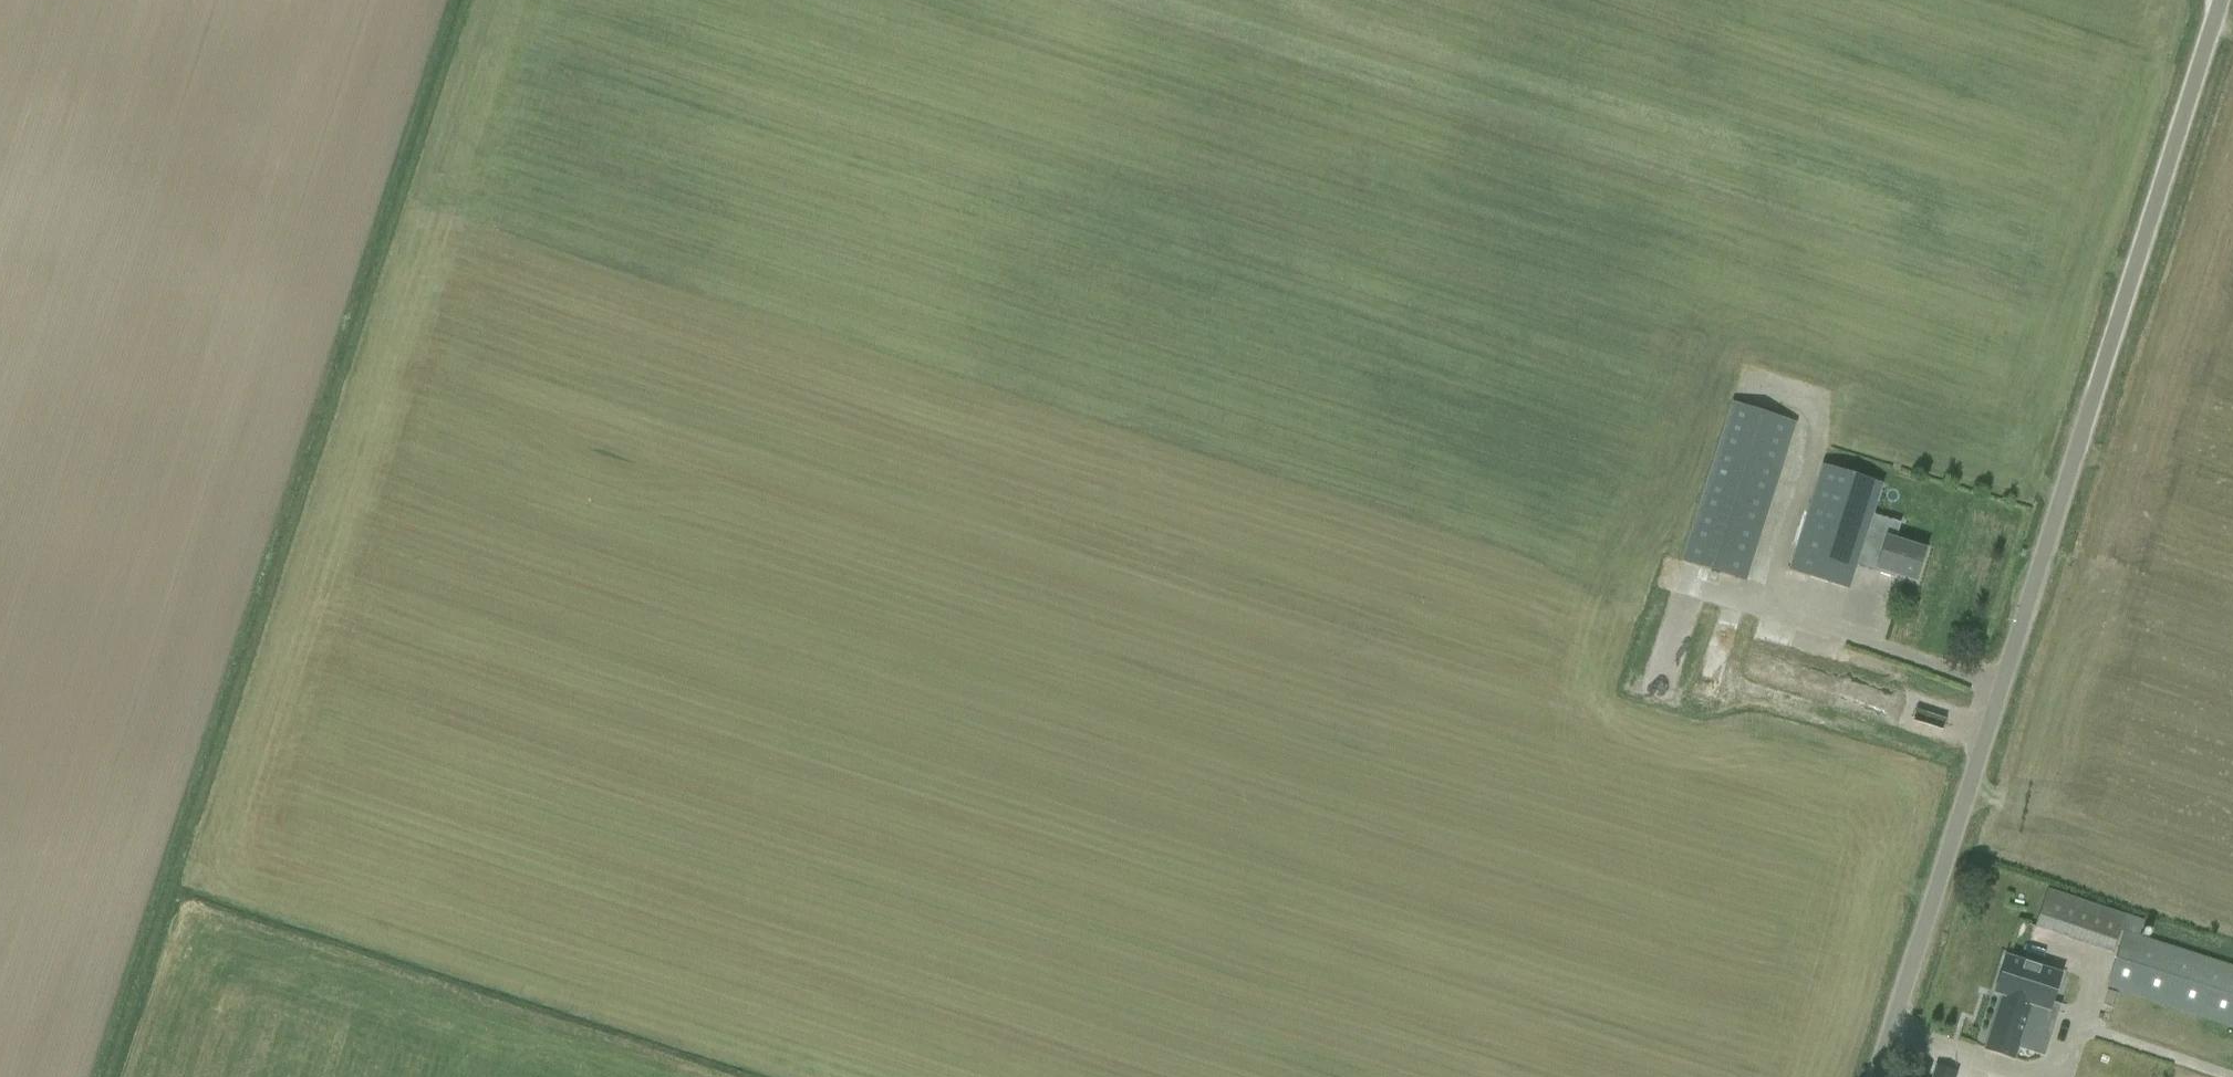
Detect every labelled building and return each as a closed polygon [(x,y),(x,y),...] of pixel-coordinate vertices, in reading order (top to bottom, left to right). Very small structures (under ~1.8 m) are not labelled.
[(1678,561),(1746,582),(1796,423),(1730,402),(1678,561)] [(1807,515),(1789,572),(1848,590),(1859,555),(1878,561),(1875,573),(1894,579),(1895,575),(1915,581),(1924,551),(1894,541),(1900,524),(1872,515),(1882,484),(1881,484),(1837,470),(1823,466),(1807,515)] [(2144,922),(2048,889),(2035,928),(2112,954),(2120,931),(2125,932),(2107,986),(2232,1027),(2232,967),(2139,937),(2144,922)] [(1996,1014),(1985,1049),(2013,1058),(2016,1049),(2018,1043),(2040,1050),(2053,1011),(2048,1009),(2051,1002),(2060,974),(2006,957),(1994,993),(2002,995),(2002,996),(1996,1014)] [(1933,1076),(1954,1076),(1955,1072),(1936,1066),(1933,1076)]
